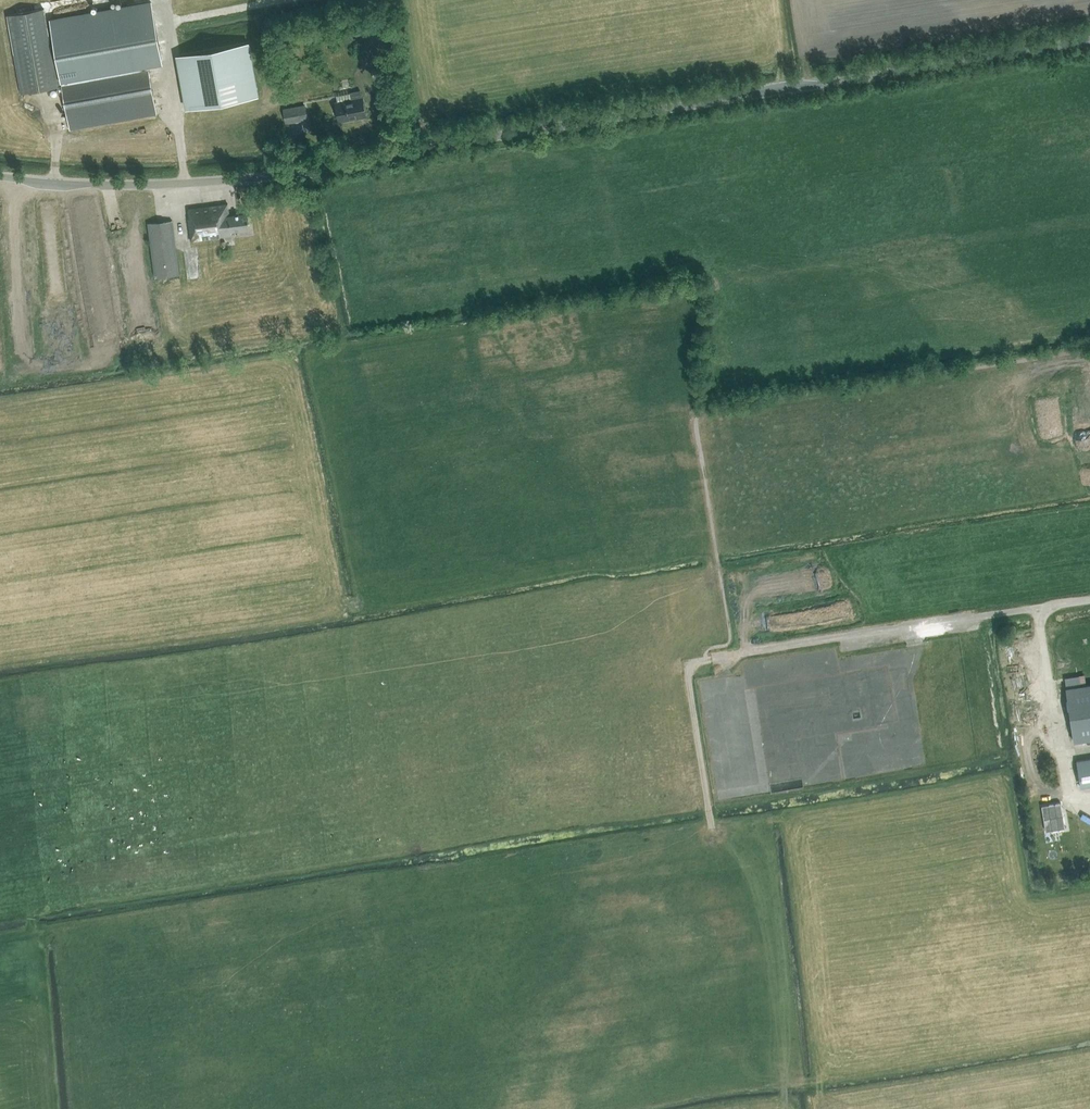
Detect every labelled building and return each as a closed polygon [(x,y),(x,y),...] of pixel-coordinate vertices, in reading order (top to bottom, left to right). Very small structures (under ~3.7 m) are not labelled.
[(151,3),(50,21),(60,77),(56,78),(44,9),(7,16),(21,93),(57,87),(58,94),(63,93),(70,130),(157,114),(147,60),(161,58),(151,3)] [(255,97),(245,43),(180,55),(190,109),(255,97)] [(371,71),(373,78),(385,75),(383,68),(371,71)] [(352,100),(336,103),(339,121),(365,117),(361,98),(360,98),(359,91),(350,93),(352,100)] [(304,107),(283,111),(285,123),(306,119),(304,107)] [(189,219),(187,219),(190,241),(231,235),(231,232),(249,229),(247,213),(229,215),(228,204),(188,209),(189,219)] [(172,221),(148,224),(154,277),(179,274),(172,221)] [(1073,741),(1089,739),(1089,684),(1085,685),(1084,675),(1064,677),(1073,741)] [(1080,787),(1089,785),(1089,758),(1076,760),(1080,787)]
